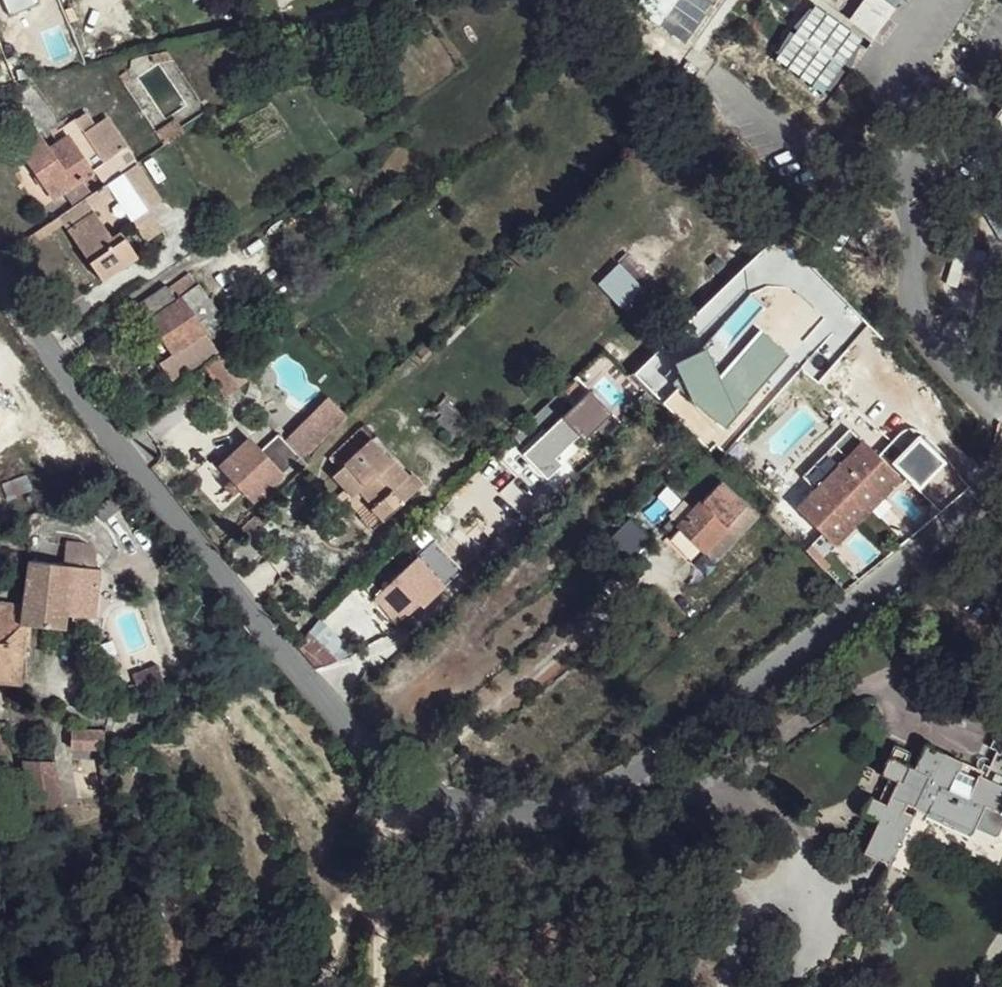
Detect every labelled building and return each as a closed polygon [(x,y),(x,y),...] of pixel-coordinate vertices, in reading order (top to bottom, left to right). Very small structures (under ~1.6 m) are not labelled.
[(11,18),(42,4),(40,0),(3,0),(11,18)] [(660,30),(703,55),(736,0),(678,0),(660,30)] [(807,5),(771,67),(828,100),(865,39),(807,5)] [(983,131),(1001,144),(1001,106),(983,131)] [(104,188),(112,182),(124,174),(115,159),(126,153),(105,121),(83,134),(75,123),(54,136),(59,146),(50,153),(73,187),(94,175),(104,188)] [(29,123),(14,132),(23,143),(37,134),(29,123)] [(177,124),(156,137),(163,146),(183,132),(177,124)] [(23,143),(16,148),(27,167),(31,165),(44,187),(41,189),(50,202),(73,187),(50,153),(37,134),(23,143)] [(151,240),(170,227),(155,203),(166,196),(143,161),(124,174),(112,182),(151,240)] [(92,196),(64,215),(104,273),(142,250),(125,224),(116,230),(92,196)] [(596,284),(618,308),(640,288),(617,264),(596,284)] [(169,284),(141,302),(152,316),(148,319),(172,354),(159,362),(171,381),(219,349),(207,331),(225,317),(201,284),(179,299),(169,284)] [(224,354),(215,361),(236,387),(239,391),(248,384),(224,354)] [(212,359),(197,371),(221,401),(236,387),(215,361),(212,359)] [(329,397),(285,439),(304,458),(348,417),(329,397)] [(443,403),(428,419),(454,443),(469,428),(443,403)] [(353,424),(320,454),(329,468),(335,464),(353,483),(351,486),(364,501),(363,503),(376,517),(397,496),(386,483),(398,471),(353,424)] [(920,436),(894,463),(922,490),(948,463),(920,436)] [(273,437),(257,451),(280,475),(296,460),(273,437)] [(247,440),(218,467),(230,478),(223,486),(232,497),(239,489),(252,502),(280,475),(257,451),(247,440)] [(899,482),(860,444),(796,510),(834,548),(899,482)] [(721,485),(677,527),(704,553),(726,530),(747,512),(721,485)] [(747,512),(726,530),(736,540),(756,520),(747,512)] [(627,522),(610,543),(627,560),(648,541),(627,522)] [(726,530),(704,553),(713,563),(736,540),(726,530)] [(418,557),(395,578),(424,605),(445,586),(418,557)] [(16,680),(21,643),(53,645),(59,615),(90,619),(98,566),(24,559),(21,603),(0,601),(0,678),(16,680)] [(331,668),(345,642),(315,626),(301,652),(331,668)] [(149,660),(125,671),(129,680),(123,683),(130,695),(161,680),(149,660)] [(102,730),(63,726),(62,744),(100,747),(102,730)] [(909,752),(893,745),(880,769),(889,774),(875,804),(870,801),(866,815),(877,821),(866,850),(889,862),(911,814),(968,838),(979,812),(959,803),(975,765),(925,745),(913,767),(904,764),(909,752)] [(877,821),(866,815),(851,843),(866,850),(877,821)]
